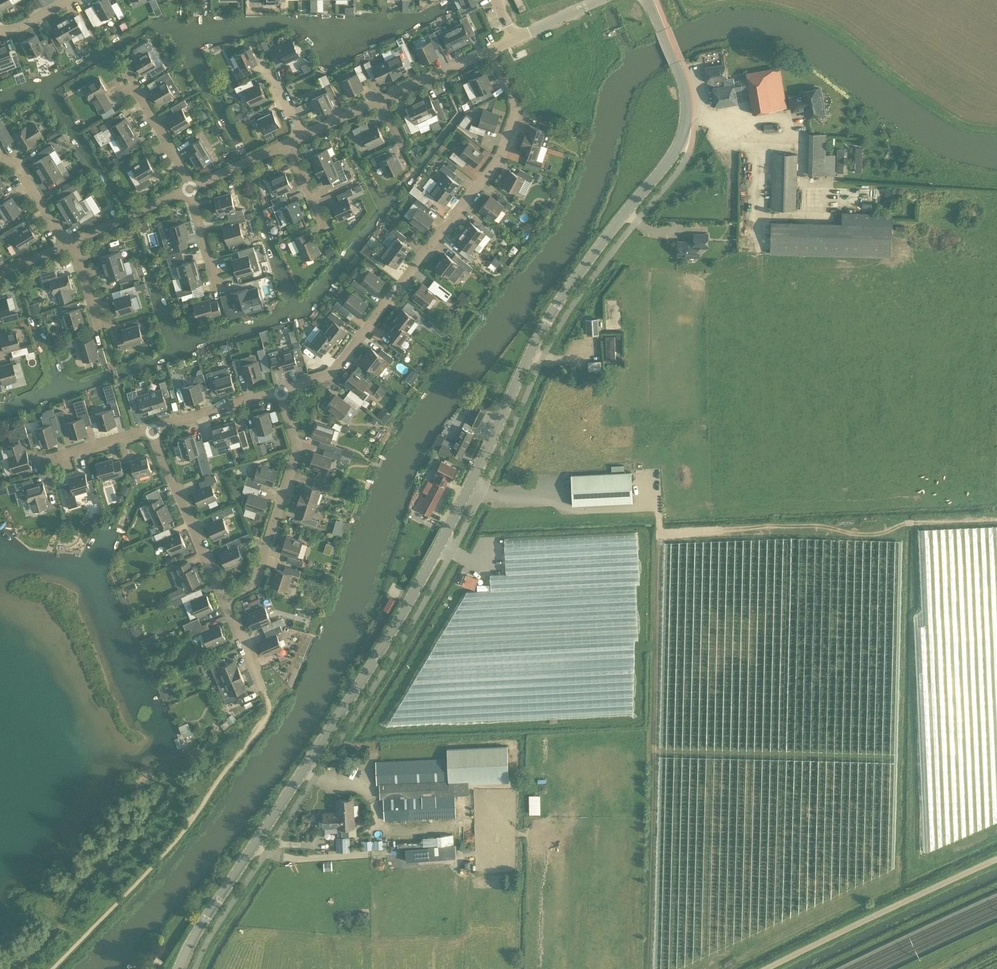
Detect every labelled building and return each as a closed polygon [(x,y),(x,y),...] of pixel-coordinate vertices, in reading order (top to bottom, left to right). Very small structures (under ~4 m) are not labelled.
[(18,0),(0,0),(0,10),(18,0)] [(38,10),(52,2),(51,0),(34,0),(38,10)] [(118,5),(112,8),(107,0),(97,0),(92,3),(101,20),(115,12),(119,18),(124,15),(118,5)] [(460,3),(462,7),(458,9),(462,15),(473,10),(470,4),(477,0),(459,0),(460,3)] [(520,11),(526,8),(522,0),(515,0),(520,11)] [(61,20),(71,37),(81,31),(85,37),(90,34),(82,20),(77,23),(72,14),(61,20)] [(453,26),(452,26),(455,33),(461,45),(472,40),(469,35),(475,33),(466,15),(460,18),(461,22),(453,26)] [(60,43),(71,37),(61,20),(51,26),(56,35),(50,38),(58,52),(63,49),(60,43)] [(440,28),(434,31),(440,45),(442,49),(448,46),(450,50),(461,45),(455,33),(452,26),(441,31),(440,28)] [(423,63),(438,56),(434,48),(440,45),(434,31),(429,34),(432,41),(430,41),(415,48),(423,63)] [(45,38),(39,42),(35,34),(20,43),(28,57),(44,49),(47,55),(53,52),(45,38)] [(276,62),(283,59),(284,63),(299,56),(292,40),(271,50),(276,62)] [(11,59),(14,66),(20,64),(14,48),(8,50),(5,42),(0,44),(0,64),(11,59)] [(395,57),(386,61),(393,77),(401,74),(401,72),(407,70),(406,69),(408,68),(407,64),(410,62),(409,59),(412,58),(406,44),(403,46),(403,45),(395,48),(397,52),(395,57)] [(238,79),(252,72),(250,67),(257,63),(250,48),(234,55),(242,70),(235,73),(238,79)] [(166,68),(163,63),(157,66),(148,51),(133,60),(142,74),(149,70),(152,76),(166,68)] [(313,70),(311,60),(305,62),(304,57),(297,58),(301,73),(313,70)] [(370,64),(365,66),(370,77),(376,75),(377,79),(379,82),(385,79),(386,81),(393,77),(386,61),(372,67),(370,64)] [(360,64),(354,67),(357,73),(356,73),(350,76),(348,71),(338,75),(348,96),(363,89),(360,81),(366,78),(362,69),(360,64)] [(745,73),(746,79),(733,81),(733,77),(726,79),(724,64),(705,67),(708,82),(712,81),(713,87),(716,106),(737,103),(735,90),(747,88),(752,113),(787,108),(780,67),(745,73)] [(160,104),(174,95),(165,80),(171,77),(168,71),(154,79),(158,85),(151,90),(160,104)] [(470,80),(477,95),(471,98),(473,103),(487,97),(485,91),(492,88),(485,73),(470,80)] [(92,99),(101,113),(112,106),(104,92),(107,90),(99,78),(83,87),(90,100),(92,99)] [(266,98),(259,83),(252,87),(249,80),(235,87),(237,92),(243,89),(251,106),(266,98)] [(333,107),(330,100),(336,97),(330,83),(324,85),(327,92),(311,99),(318,114),(333,107)] [(821,86),(800,91),(800,94),(788,96),(791,112),(803,110),(804,119),(826,114),(821,86)] [(418,100),(426,118),(437,113),(440,119),(445,116),(437,98),(432,101),(429,95),(418,100)] [(188,104),(184,99),(171,107),(174,113),(167,117),(176,132),(190,123),(182,109),(181,108),(188,104)] [(417,122),(426,118),(418,100),(407,105),(415,123),(417,122)] [(250,120),(256,117),(264,133),(279,126),(272,111),(265,114),(262,108),(247,114),(250,120)] [(494,131),(499,115),(483,109),(478,125),(478,126),(471,124),(469,130),(484,135),(486,128),(494,131)] [(109,141),(115,138),(132,128),(125,117),(123,119),(116,123),(113,118),(100,126),(109,141)] [(5,145),(12,140),(0,120),(0,137),(5,145)] [(526,131),(523,139),(540,145),(545,130),(552,132),(554,127),(539,122),(537,127),(529,125),(527,131),(526,131)] [(24,126),(12,134),(22,150),(34,143),(33,140),(41,134),(34,123),(26,128),(24,126)] [(384,141),(377,125),(362,133),(369,148),(384,141)] [(56,128),(47,134),(49,138),(59,132),(56,128)] [(118,157),(132,149),(129,144),(135,140),(138,138),(132,128),(115,138),(121,148),(115,152),(118,157)] [(835,154),(826,154),(826,134),(809,133),(808,174),(825,175),(835,175),(835,154)] [(62,134),(55,138),(58,144),(66,140),(62,134)] [(212,159),(200,139),(188,145),(192,152),(189,153),(197,168),(212,159)] [(542,161),(536,159),(540,145),(523,139),(521,147),(522,147),(520,154),(527,156),(525,162),(540,167),(542,161)] [(328,147),(326,142),(321,144),(316,147),(318,152),(311,155),(314,162),(313,162),(316,170),(333,162),(326,148),(328,147)] [(468,143),(460,155),(475,166),(483,155),(468,143)] [(32,163),(38,174),(55,164),(48,153),(54,150),(51,145),(38,153),(41,158),(32,163)] [(855,172),(862,172),(863,148),(856,148),(855,172)] [(771,209),(795,210),(797,154),(772,153),(771,209)] [(395,154),(380,161),(387,176),(402,169),(395,154)] [(141,182),(135,185),(138,190),(152,182),(148,176),(155,172),(147,158),(132,166),(141,182)] [(333,162),(316,170),(320,177),(321,177),(324,183),(331,180),(333,185),(343,181),(341,175),(339,176),(333,162)] [(55,164),(38,174),(45,184),(54,179),(57,184),(70,176),(67,171),(61,174),(55,164)] [(445,173),(438,182),(453,194),(460,184),(452,178),(456,173),(443,164),(440,168),(444,171),(445,173)] [(517,193),(525,178),(510,170),(502,185),(517,193)] [(271,199),(273,204),(286,198),(288,198),(285,191),(292,188),(285,172),(270,179),(277,196),(271,199)] [(445,204),(453,194),(438,182),(430,192),(445,204)] [(78,188),(75,183),(61,191),(64,196),(55,201),(62,212),(78,202),(72,192),(78,188)] [(426,197),(430,192),(425,188),(421,192),(426,197)] [(854,202),(875,205),(877,194),(855,191),(854,202)] [(236,210),(231,193),(215,198),(219,214),(227,212),(229,219),(244,214),(242,208),(236,210)] [(4,202),(1,196),(0,197),(0,212),(5,221),(20,212),(11,197),(4,202)] [(493,219),(503,206),(490,196),(479,209),(493,219)] [(347,197),(339,201),(332,204),(339,220),(354,212),(347,197)] [(423,211),(428,205),(417,197),(414,202),(419,206),(409,219),(424,230),(433,219),(423,211)] [(84,198),(78,202),(62,212),(68,222),(77,217),(80,222),(94,214),(84,198)] [(280,207),(287,223),(303,216),(296,200),(288,204),(286,198),(273,204),(271,205),(274,210),(280,207)] [(891,257),(891,224),(892,214),(842,212),(842,223),(771,221),(770,253),(891,257)] [(246,220),(244,214),(229,219),(231,225),(223,227),(228,244),(244,239),(239,222),(246,220)] [(147,220),(140,222),(142,230),(149,228),(147,220)] [(470,221),(462,231),(477,243),(485,233),(491,237),(492,236),(493,237),(494,235),(493,234),(494,233),(482,223),(478,228),(470,221)] [(174,249),(167,251),(169,256),(182,252),(186,251),(185,246),(187,246),(185,239),(189,238),(184,222),(168,226),(174,249)] [(0,234),(0,241),(5,238),(11,234),(15,241),(12,243),(17,253),(25,248),(24,246),(36,238),(28,225),(19,231),(16,233),(12,227),(2,233),(0,234)] [(396,236),(388,246),(403,258),(411,248),(402,241),(406,237),(394,227),(390,232),(396,236)] [(472,261),(476,257),(470,252),(474,247),(475,248),(478,244),(477,243),(462,231),(455,241),(463,247),(460,252),(472,261)] [(320,253),(313,238),(310,239),(306,232),(295,238),(305,260),(320,253)] [(707,248),(708,234),(693,233),(693,241),(677,241),(677,255),(699,256),(699,247),(707,248)] [(101,256),(105,268),(123,262),(119,251),(126,249),(124,243),(109,247),(111,253),(101,256)] [(238,251),(240,257),(232,260),(237,276),(253,271),(248,255),(248,254),(254,252),(253,246),(238,251)] [(388,246),(381,256),(396,267),(403,258),(388,246)] [(169,256),(167,257),(168,261),(170,267),(176,265),(180,277),(198,272),(195,260),(185,263),(183,257),(182,252),(169,256)] [(469,272),(473,267),(455,253),(451,258),(445,253),(435,266),(453,281),(464,268),(469,272)] [(135,278),(133,272),(127,274),(123,262),(105,268),(108,280),(118,277),(120,282),(135,278)] [(55,265),(40,269),(46,289),(52,287),(54,295),(56,294),(59,303),(73,299),(71,290),(73,289),(69,273),(58,276),(55,265)] [(369,271),(360,282),(375,294),(384,282),(369,271)] [(202,283),(198,272),(180,277),(183,289),(176,291),(178,296),(193,292),(191,286),(202,283)] [(440,283),(437,286),(432,283),(428,288),(422,283),(411,296),(425,307),(435,294),(436,293),(446,301),(452,293),(440,283)] [(122,296),(114,299),(119,315),(135,310),(130,293),(136,291),(135,285),(120,289),(122,296)] [(233,300),(226,302),(230,316),(236,314),(234,309),(261,302),(257,287),(247,290),(247,288),(231,293),(233,300)] [(342,305),(337,301),(333,305),(347,316),(351,310),(358,316),(367,304),(352,293),(343,304),(342,305)] [(6,297),(0,298),(0,316),(2,315),(3,322),(19,318),(17,312),(10,314),(6,297)] [(198,320),(221,313),(217,300),(210,302),(209,299),(193,304),(198,320)] [(71,309),(69,304),(54,308),(56,314),(63,312),(68,328),(84,323),(79,307),(71,309)] [(328,315),(333,308),(328,304),(323,311),(328,315)] [(393,321),(395,323),(406,330),(415,319),(416,318),(421,323),(425,318),(412,308),(408,313),(402,308),(393,321)] [(336,323),(340,318),(335,314),(331,311),(328,316),(332,319),(333,320),(324,332),(334,341),(337,343),(346,330),(340,325),(336,323)] [(429,318),(426,323),(431,327),(435,322),(429,318)] [(598,318),(586,319),(587,335),(599,334),(598,318)] [(395,323),(386,335),(393,340),(399,345),(409,333),(406,330),(395,323)] [(120,348),(143,341),(139,325),(122,329),(123,333),(117,335),(120,348)] [(294,341),(300,339),(297,329),(291,330),(294,341)] [(306,338),(302,342),(306,345),(317,354),(321,349),(325,352),(334,341),(324,332),(321,330),(311,342),(310,341),(306,338)] [(26,346),(20,348),(19,347),(15,331),(0,335),(0,341),(3,352),(11,349),(13,356),(28,352),(26,346)] [(614,336),(606,337),(606,361),(615,361),(614,336)] [(79,342),(78,343),(84,361),(99,357),(101,363),(107,362),(102,347),(96,348),(93,338),(79,342)] [(403,351),(405,349),(401,346),(397,351),(396,352),(395,354),(399,357),(400,355),(401,354),(403,351)] [(378,375),(386,365),(387,366),(394,358),(381,348),(378,353),(371,348),(361,361),(374,372),(378,375)] [(298,366),(305,364),(302,354),(295,356),(293,350),(279,354),(278,350),(269,352),(274,369),(280,367),(282,371),(298,366)] [(237,375),(243,373),(246,381),(262,376),(257,360),(241,365),(240,365),(238,358),(233,360),(237,375)] [(16,379),(12,363),(0,366),(0,383),(16,379)] [(201,391),(207,389),(203,374),(201,369),(200,369),(198,370),(197,371),(197,373),(197,374),(197,375),(197,376),(195,377),(195,378),(194,380),(194,383),(194,384),(182,387),(187,403),(203,399),(201,391)] [(415,369),(407,378),(413,383),(421,374),(415,369)] [(235,389),(230,373),(214,378),(212,371),(206,373),(210,388),(216,386),(219,394),(235,389)] [(353,371),(344,383),(351,388),(347,394),(360,404),(364,400),(369,393),(364,388),(368,383),(353,371)] [(162,389),(150,392),(155,411),(167,407),(164,397),(170,396),(166,380),(159,382),(162,389)] [(381,384),(377,391),(384,396),(388,389),(381,384)] [(131,394),(128,395),(133,409),(141,407),(144,414),(155,411),(150,392),(138,396),(136,389),(130,391),(131,394)] [(341,417),(351,405),(357,409),(360,404),(347,394),(343,400),(335,394),(327,405),(341,417)] [(465,398),(460,411),(468,413),(473,401),(465,398)] [(63,410),(55,412),(59,426),(67,424),(68,427),(71,438),(87,433),(85,427),(85,426),(91,424),(87,408),(84,399),(74,402),(79,418),(66,422),(63,410)] [(116,400),(110,401),(112,408),(97,413),(95,414),(99,430),(117,424),(115,416),(120,415),(116,400)] [(466,421),(478,427),(487,409),(474,403),(466,421)] [(59,427),(59,426),(55,412),(53,408),(47,409),(49,415),(42,417),(44,426),(37,428),(42,447),(56,442),(53,432),(60,430),(59,427)] [(388,420),(392,415),(384,408),(380,413),(388,420)] [(267,412),(253,416),(257,429),(250,431),(254,443),(273,437),(271,430),(273,430),(267,412)] [(235,421),(223,425),(229,443),(241,440),(243,446),(248,445),(244,429),(238,431),(237,427),(235,421)] [(318,446),(325,448),(334,451),(336,446),(330,444),(330,442),(335,429),(317,423),(315,427),(312,436),(320,439),(318,446)] [(25,424),(15,427),(16,428),(7,430),(11,442),(19,439),(28,436),(25,424)] [(214,438),(209,440),(213,455),(231,450),(229,443),(223,425),(211,428),(214,438)] [(439,432),(431,447),(449,457),(452,451),(462,456),(473,433),(462,427),(454,443),(444,438),(446,435),(439,432)] [(198,454),(204,474),(212,472),(206,450),(203,441),(196,442),(194,434),(178,438),(183,458),(198,454)] [(1,448),(4,458),(2,458),(7,474),(31,466),(27,451),(23,452),(20,442),(7,446),(1,448)] [(327,472),(332,458),(332,457),(339,459),(341,454),(334,451),(325,448),(322,455),(314,452),(309,466),(327,472)] [(146,456),(130,461),(133,468),(127,470),(131,485),(137,483),(135,477),(151,472),(146,456)] [(101,480),(124,473),(120,460),(113,462),(112,459),(96,464),(101,480)] [(438,484),(440,482),(445,485),(448,479),(449,480),(456,468),(442,460),(435,473),(437,474),(434,479),(437,481),(436,483),(434,481),(425,497),(421,495),(415,507),(431,515),(445,487),(438,484)] [(247,478),(245,483),(256,487),(258,480),(262,482),(272,485),(277,471),(258,465),(255,475),(251,477),(248,476),(247,478)] [(631,471),(571,474),(573,505),(633,502),(631,471)] [(92,496),(98,494),(93,479),(87,481),(85,473),(69,478),(74,494),(90,489),(92,496)] [(217,480),(215,475),(200,481),(203,487),(193,492),(199,505),(217,498),(211,483),(217,480)] [(47,496),(43,482),(33,485),(31,479),(16,483),(17,489),(24,487),(29,502),(31,501),(34,511),(47,507),(44,497),(47,496)] [(302,490),(299,498),(316,503),(321,489),(327,491),(329,485),(314,480),(312,486),(305,483),(303,490),(302,490)] [(256,487),(245,483),(243,489),(250,491),(245,507),(263,513),(268,498),(258,495),(254,494),(256,487)] [(6,486),(0,488),(0,495),(8,492),(6,486)] [(162,505),(159,498),(147,504),(156,526),(172,519),(165,504),(162,505)] [(297,506),(295,513),(303,515),(301,521),(316,526),(318,520),(311,518),(316,503),(299,498),(296,506),(297,506)] [(229,532),(223,517),(207,524),(214,539),(229,532)] [(344,536),(349,522),(339,518),(334,532),(344,536)] [(171,534),(169,528),(155,534),(157,539),(163,537),(170,552),(185,546),(179,530),(171,534)] [(243,542),(241,536),(227,543),(229,549),(220,553),(226,567),(243,559),(237,545),(243,542)] [(289,554),(287,561),(303,566),(305,561),(297,558),(297,557),(302,541),(286,536),(281,552),(289,554)] [(327,542),(325,551),(334,554),(337,545),(327,542)] [(176,566),(186,588),(201,582),(194,566),(191,568),(188,561),(176,566)] [(285,565),(283,571),(276,568),(271,584),(286,589),(292,573),(298,576),(300,570),(285,565)] [(465,575),(462,585),(474,590),(478,580),(465,575)] [(213,609),(206,593),(199,597),(196,590),(181,596),(176,599),(178,603),(183,601),(184,602),(190,599),(197,616),(213,609)] [(391,613),(393,609),(386,605),(383,609),(391,613)] [(261,624),(264,631),(280,625),(278,619),(271,622),(265,607),(248,615),(253,628),(261,624)] [(193,628),(201,625),(198,618),(183,625),(186,631),(189,630),(193,628)] [(226,638),(220,625),(210,629),(207,622),(201,625),(193,628),(189,630),(191,636),(201,631),(208,646),(226,638)] [(276,632),(282,630),(280,625),(264,631),(267,638),(259,641),(265,655),(282,647),(276,634),(276,632)] [(266,655),(259,657),(261,663),(275,658),(273,653),(267,655),(266,655)] [(218,683),(224,681),(241,674),(238,666),(237,666),(234,660),(227,663),(224,658),(210,664),(218,683)] [(244,681),(241,674),(224,681),(218,683),(226,703),(231,701),(235,703),(240,701),(240,697),(241,697),(238,691),(246,688),(243,682),(244,681)] [(221,722),(224,727),(236,721),(233,716),(221,722)] [(447,759),(376,762),(377,784),(380,784),(380,798),(383,798),(384,820),(455,816),(454,794),(469,794),(468,780),(508,778),(507,746),(447,749),(447,759)] [(348,820),(349,827),(354,827),(353,799),(337,799),(337,808),(343,807),(343,808),(345,808),(346,809),(344,810),(344,816),(345,816),(345,820),(348,820)] [(539,800),(529,800),(529,814),(539,814),(539,800)] [(342,827),(342,837),(349,837),(348,827),(349,827),(348,820),(345,820),(345,816),(344,816),(344,810),(346,809),(345,808),(343,808),(343,807),(337,808),(337,812),(323,813),(323,827),(338,827),(338,828),(342,827)] [(453,834),(440,835),(441,844),(454,843),(453,834)] [(350,836),(349,837),(342,837),(336,837),(336,838),(331,839),(332,845),(337,845),(337,850),(350,849),(350,836)] [(374,840),(375,849),(383,848),(383,839),(374,840)] [(371,849),(371,840),(361,840),(361,849),(371,849)] [(456,858),(455,844),(428,846),(429,847),(405,848),(406,861),(429,859),(429,860),(456,858)]
